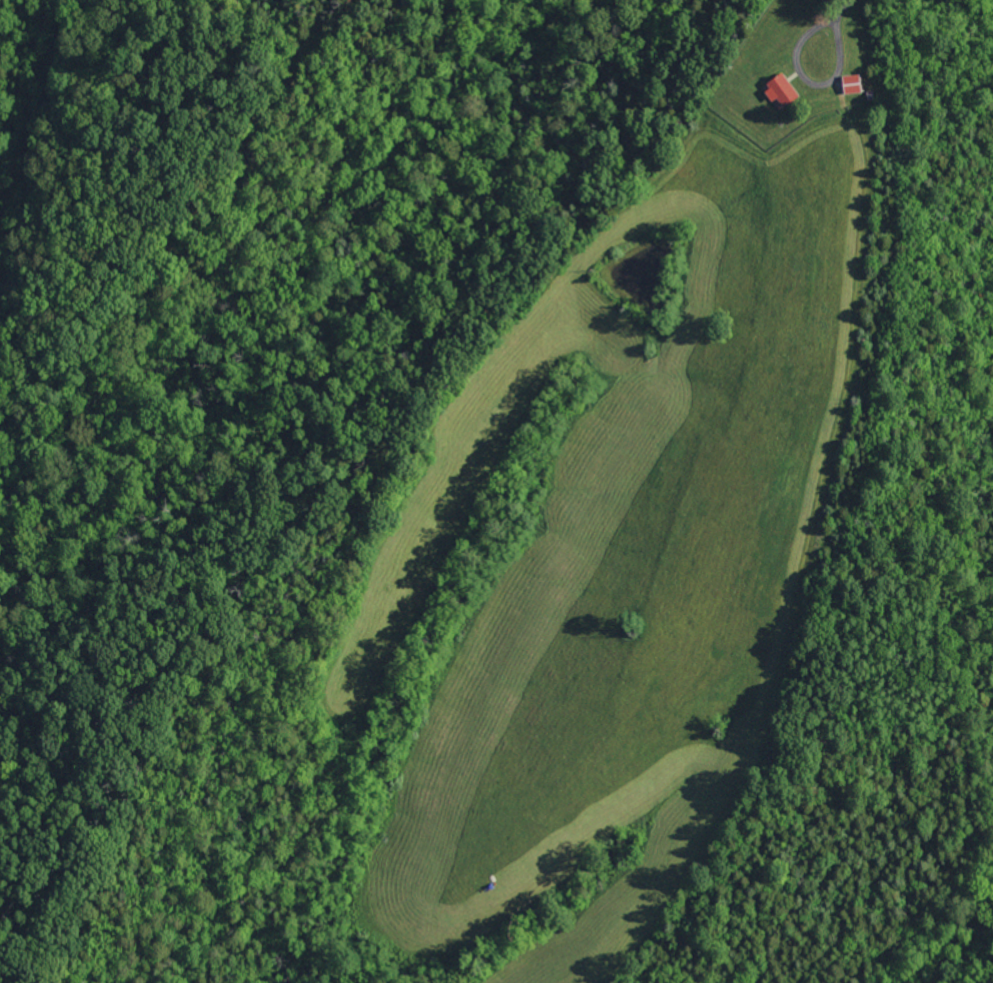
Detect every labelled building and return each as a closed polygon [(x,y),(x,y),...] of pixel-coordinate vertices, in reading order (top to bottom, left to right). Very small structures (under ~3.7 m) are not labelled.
[(796,97),(782,73),(761,85),(770,101),(775,98),(780,106),(796,97)]
